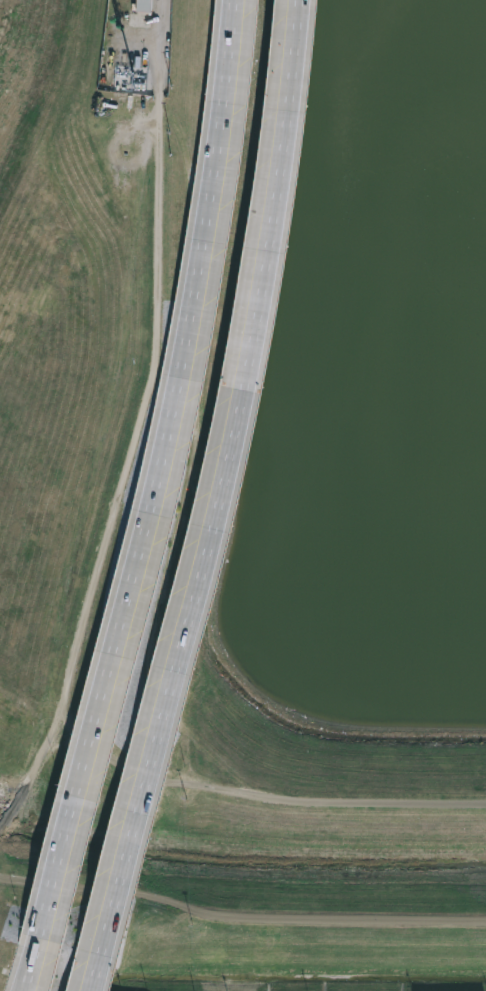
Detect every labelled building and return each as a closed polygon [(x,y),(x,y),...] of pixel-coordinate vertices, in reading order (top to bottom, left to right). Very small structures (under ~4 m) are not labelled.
[(154,14),(154,0),(139,0),(139,14),(154,14)]
